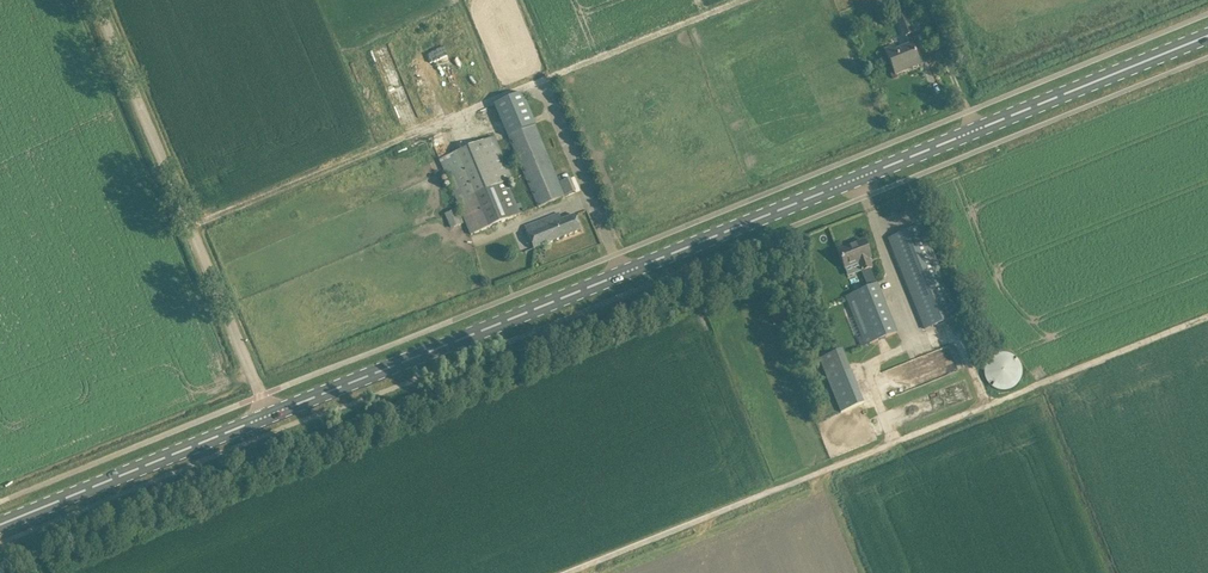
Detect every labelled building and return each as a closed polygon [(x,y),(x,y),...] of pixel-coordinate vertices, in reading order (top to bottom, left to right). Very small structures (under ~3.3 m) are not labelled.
[(902,8),(899,0),(888,0),(904,38),(913,34),(902,8)] [(919,65),(915,54),(912,46),(897,53),(895,49),(886,52),(895,75),(905,71),(904,68),(918,63),(919,65),(917,65),(918,66),(919,65)] [(563,196),(532,126),(535,125),(521,94),(494,106),(538,207),(563,196)] [(495,138),(438,160),(471,235),(519,215),(505,183),(513,180),(495,138)] [(577,191),(566,165),(554,170),(566,196),(577,191)] [(463,225),(456,209),(445,214),(452,229),(463,225)] [(561,221),(558,215),(525,228),(533,250),(581,231),(575,216),(561,221)] [(959,317),(923,226),(889,239),(925,330),(959,317)] [(870,258),(868,253),(863,242),(837,252),(844,269),(859,263),(862,272),(872,268),(868,259),(870,258)] [(874,277),(865,281),(868,288),(869,288),(877,285),(874,277)] [(896,332),(877,285),(869,288),(868,288),(847,297),(866,344),(896,332)] [(843,351),(818,361),(825,377),(849,368),(843,351)] [(1022,369),(1021,366),(1020,362),(1018,360),(1013,357),(1009,355),(1003,354),(997,355),(992,358),(987,363),(985,367),(985,373),(986,379),(988,383),(993,388),(998,391),(1004,392),(1010,391),(1015,388),(1019,384),(1022,378),(1023,373),(1022,369)]
